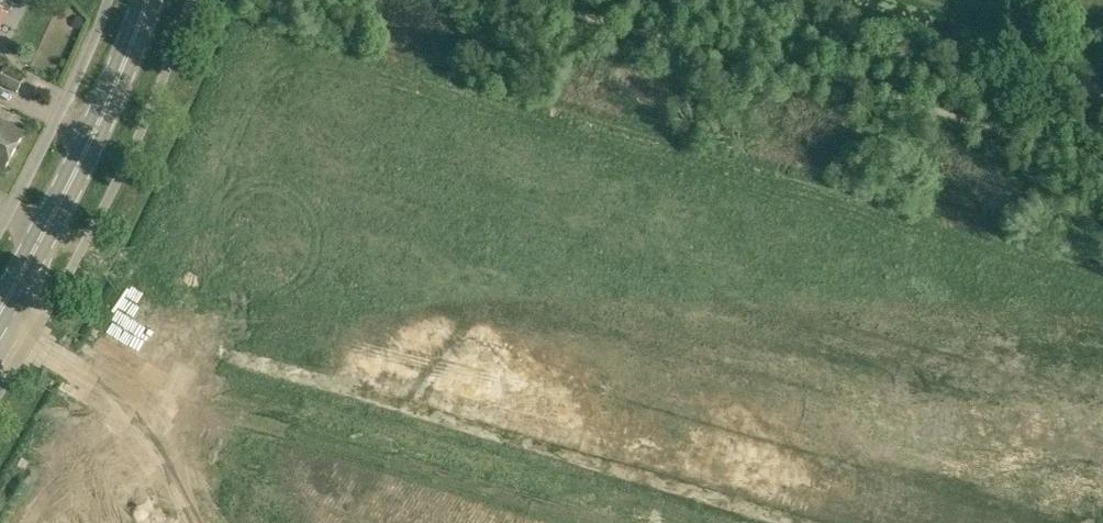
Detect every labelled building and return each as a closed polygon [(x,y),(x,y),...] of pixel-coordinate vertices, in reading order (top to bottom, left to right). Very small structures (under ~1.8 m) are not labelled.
[(3,8),(0,6),(0,30),(9,12),(4,9),(4,8),(3,8)] [(27,76),(7,66),(0,79),(0,83),(17,92),(27,76)] [(25,132),(0,118),(0,170),(3,171),(25,132)]
